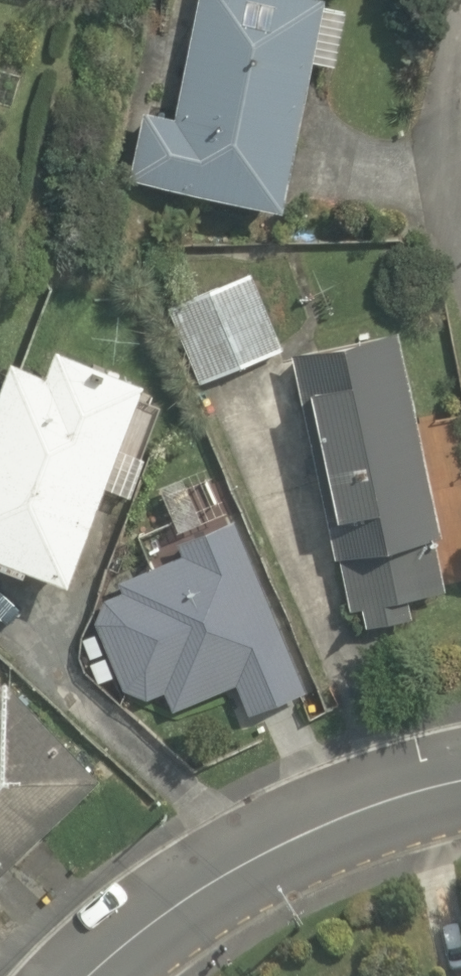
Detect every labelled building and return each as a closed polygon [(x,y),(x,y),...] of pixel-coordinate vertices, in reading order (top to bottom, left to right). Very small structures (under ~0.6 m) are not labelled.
[(148,97),(129,169),(286,211),(342,0),(202,0),(174,104),(148,97)] [(256,282),(169,307),(190,383),(278,358),(256,282)] [(315,566),(342,561),(357,637),(416,626),(411,600),(449,593),(400,335),(303,353),(333,511),(305,516),(315,566)] [(65,339),(54,369),(3,351),(0,359),(0,545),(75,571),(147,368),(65,339)] [(237,498),(187,517),(192,529),(113,560),(108,563),(104,567),(100,571),(96,576),(93,580),(90,585),(87,591),(85,596),(83,602),(82,607),(81,613),(80,619),(80,624),(81,630),(81,636),(83,642),(84,647),(86,653),(89,658),(92,663),(95,668),(99,672),(103,676),(107,680),(112,684),(116,687),(121,690),(127,692),(132,694),(138,696),(143,697),(149,698),(155,698),(161,698),(166,698),(171,710),(241,683),(252,710),(310,687),(237,498)] [(112,765),(24,669),(1,644),(0,645),(0,867),(112,765)]
